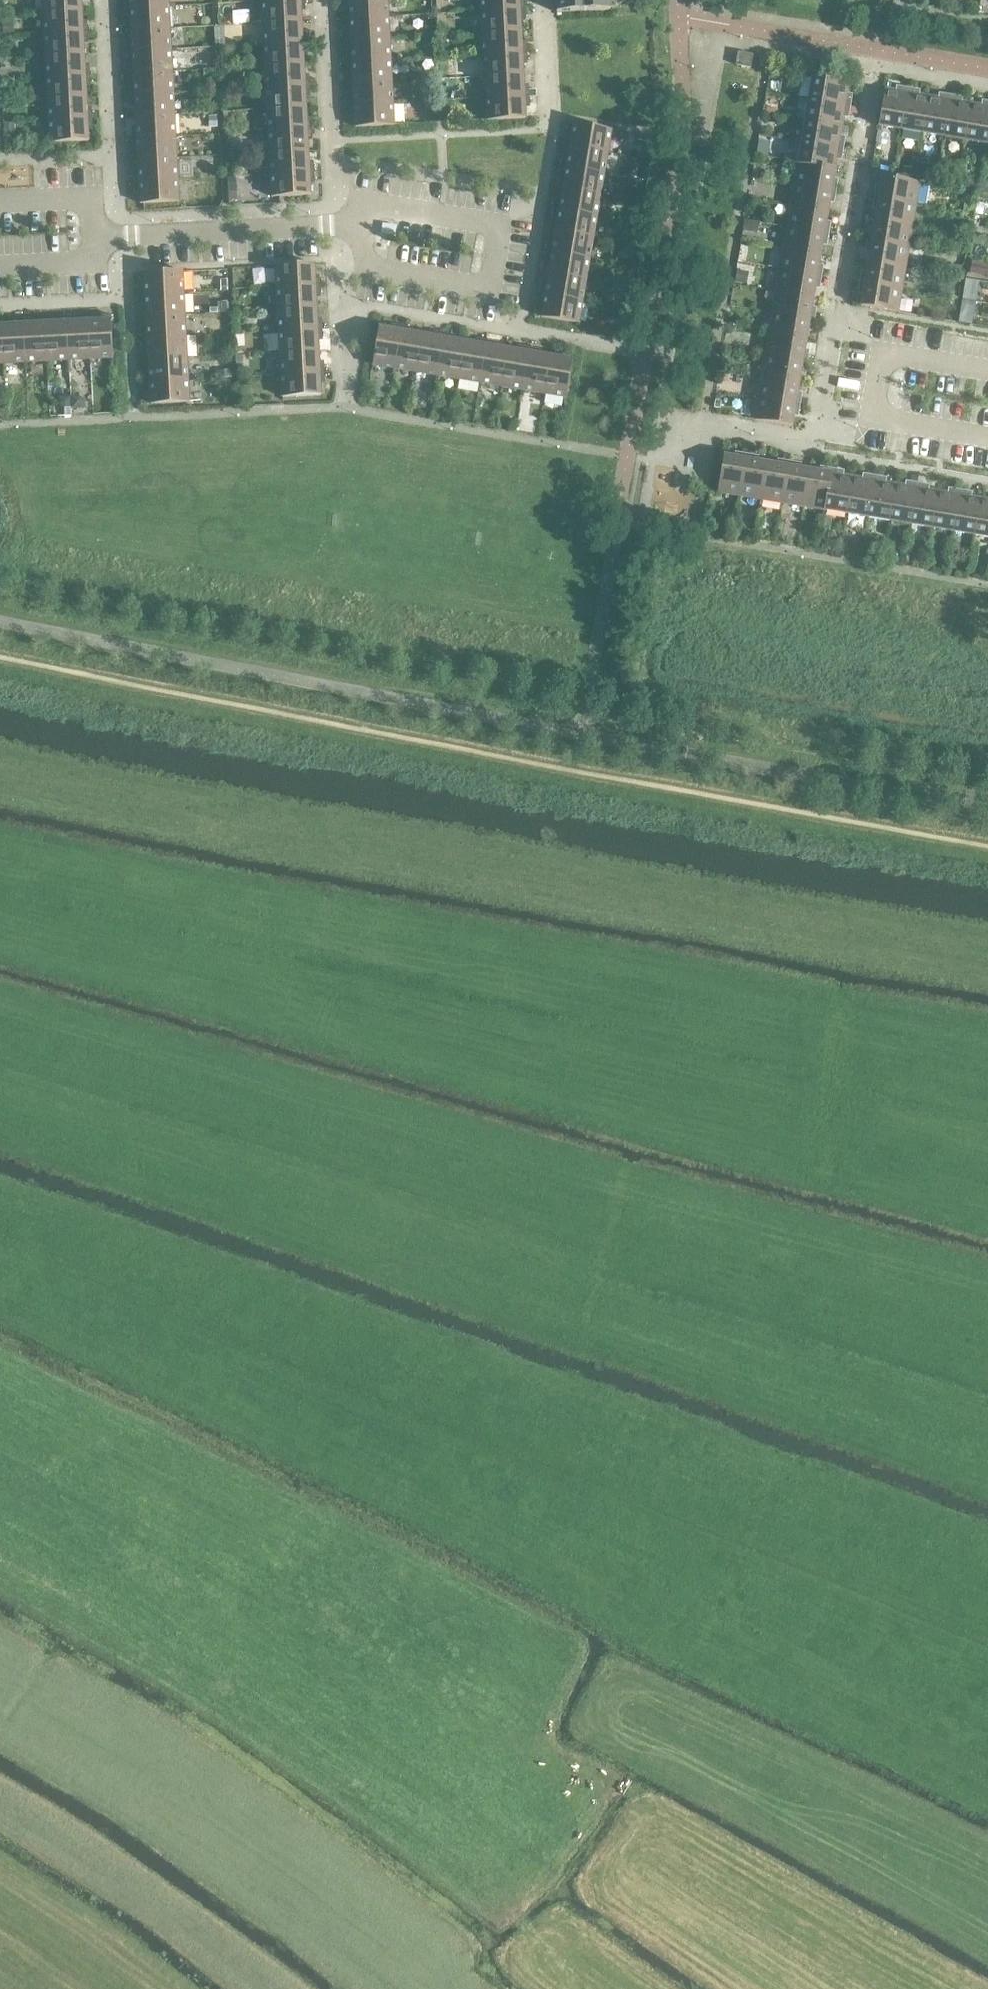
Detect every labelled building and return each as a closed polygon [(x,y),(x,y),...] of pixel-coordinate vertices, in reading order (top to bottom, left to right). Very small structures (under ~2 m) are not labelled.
[(81,0),(43,0),(44,13),(82,11),(81,0)] [(168,0),(130,0),(130,1),(125,1),(125,9),(169,6),(168,0)] [(301,7),(306,7),(305,0),(293,0),(262,2),(263,23),(301,21),(301,7)] [(387,0),(349,0),(350,11),(345,11),(345,19),(388,17),(387,0)] [(519,0),(481,0),(482,12),(525,10),(525,2),(520,2),(519,0)] [(610,0),(556,0),(557,13),(611,10),(610,0)] [(170,28),(169,6),(125,9),(126,16),(131,16),(132,30),(170,28)] [(521,31),(520,17),(525,17),(525,10),(482,12),(483,33),(521,31)] [(83,25),(82,11),(44,13),(45,34),(88,32),(88,25),(83,25)] [(389,38),(388,17),(345,19),(345,26),(350,26),(351,40),(389,38)] [(302,35),(301,21),(263,23),(264,45),(308,43),(307,35),(302,35)] [(171,50),(170,28),(132,30),(132,44),(127,44),(128,52),(171,50)] [(522,45),(521,31),(483,33),(484,55),(527,53),(527,45),(522,45)] [(84,54),(83,40),(88,39),(88,32),(45,34),(46,56),(84,54)] [(390,60),(389,38),(351,40),(352,54),(347,54),(347,62),(390,60)] [(304,64),(303,50),(308,50),(308,43),(264,45),(265,66),(304,64)] [(172,71),(171,50),(128,52),(128,59),(133,59),(134,73),(172,71)] [(751,67),(753,54),(738,52),(736,65),(751,67)] [(523,75),(523,60),(528,60),(527,53),(484,55),(485,76),(523,75)] [(85,68),(84,54),(46,56),(47,77),(90,75),(90,68),(85,68)] [(392,81),(390,60),(347,62),(348,69),(353,69),(353,83),(392,81)] [(304,79),(304,64),(265,66),(267,88),(310,86),(309,78),(304,79)] [(173,93),(172,71),(134,73),(135,87),(130,88),(130,95),(173,93)] [(86,97),(86,83),(91,83),(90,75),(47,77),(48,99),(86,97)] [(524,89),(523,75),(485,76),(486,98),(529,96),(529,88),(524,89)] [(847,98),(849,83),(813,77),(809,99),(850,106),(852,99),(847,98)] [(393,103),(392,81),(353,83),(354,97),(349,98),(350,105),(393,103)] [(306,108),(305,94),(310,93),(310,86),(267,88),(268,110),(306,108)] [(902,130),(908,88),(901,87),(900,92),(885,89),(879,126),(902,130)] [(923,133),(929,96),(915,94),(916,89),(908,88),(902,130),(923,133)] [(174,115),(173,93),(130,95),(130,103),(135,102),(136,117),(174,115)] [(944,137),(951,95),(944,94),(943,99),(929,96),(923,133),(944,137)] [(965,140),(972,104),(957,101),(958,96),(951,95),(944,137),(965,140)] [(525,119),(525,104),(530,103),(529,96),(486,98),(487,120),(525,119)] [(87,111),(86,97),(48,99),(49,121),(92,118),(92,111),(87,111)] [(842,126),(844,112),(849,113),(850,106),(809,99),(805,120),(842,126)] [(987,137),(987,101),(986,106),(972,104),(965,140),(987,144),(987,137)] [(394,125),(393,103),(350,105),(350,113),(355,112),(356,127),(394,125)] [(307,122),(306,108),(268,110),(269,131),(312,129),(312,122),(307,122)] [(175,136),(174,115),(136,117),(137,131),(132,131),(132,138),(175,136)] [(89,141),(88,126),(93,126),(92,118),(49,121),(50,143),(89,141)] [(840,141),(842,126),(805,120),(802,142),(843,149),(845,141),(840,141)] [(608,152),(612,130),(569,123),(567,131),(572,132),(570,146),(608,152)] [(308,151),(307,137),(312,137),(312,129),(269,131),(270,153),(308,151)] [(177,158),(175,136),(132,138),(133,146),(138,146),(138,160),(177,158)] [(835,169),(837,155),(842,156),(843,149),(802,142),(798,163),(835,169)] [(604,174),(608,152),(570,146),(568,160),(563,159),(562,166),(604,174)] [(309,165),(308,151),(270,153),(271,174),(314,172),(314,165),(309,165)] [(178,179),(177,158),(138,160),(139,174),(134,174),(134,182),(178,179)] [(833,183),(835,169),(798,163),(795,184),(836,191),(837,184),(833,183)] [(601,195),(604,174),(562,166),(560,174),(565,175),(563,189),(601,195)] [(310,195),(310,180),(315,180),(314,172),(271,174),(272,197),(310,195)] [(916,205),(920,183),(883,176),(880,191),(876,190),(874,198),(916,205)] [(179,202),(178,179),(134,182),(135,189),(140,189),(141,204),(179,202)] [(828,212),(830,197),(835,198),(836,191),(795,184),(791,205),(828,212)] [(597,216),(601,195),(563,189),(561,203),(556,202),(554,209),(597,216)] [(912,226),(916,205),(874,198),(873,205),(878,206),(876,220),(912,226)] [(825,226),(828,212),(791,205),(787,227),(829,234),(830,227),(825,226)] [(593,238),(597,216),(554,209),(553,216),(558,217),(556,231),(593,238)] [(909,247),(912,226),(876,220),(873,234),(868,233),(867,240),(909,247)] [(820,254),(823,240),(828,241),(829,234),(787,227),(784,248),(820,254)] [(590,259),(593,238),(556,231),(553,245),(548,244),(547,252),(590,259)] [(905,268),(909,247),(867,240),(866,247),(871,248),(868,262),(905,268)] [(818,269),(820,254),(784,248),(780,269),(822,277),(823,269),(818,269)] [(586,280),(590,259),(547,252),(546,259),(551,260),(548,274),(586,280)] [(902,290),(905,268),(868,262),(866,276),(861,276),(860,283),(902,290)] [(315,279),(314,264),(276,266),(277,288),(320,286),(320,279),(315,279)] [(813,297),(816,283),(821,284),(822,277),(780,269),(777,291),(813,297)] [(184,293),(182,271),(144,273),(145,288),(140,288),(140,295),(184,293)] [(583,302),(586,280),(548,274),(546,288),(541,287),(540,294),(583,302)] [(898,312),(902,290),(860,283),(859,290),(864,291),(861,306),(898,312)] [(316,308),(316,294),(321,293),(320,286),(277,288),(278,310),(316,308)] [(811,311),(813,297),(777,291),(773,312),(815,319),(816,312),(811,311)] [(185,315),(184,293),(140,295),(141,303),(146,303),(146,317),(185,315)] [(579,324),(583,302),(540,294),(539,302),(544,302),(541,317),(579,324)] [(317,322),(316,308),(278,310),(279,331),(322,329),(322,322),(317,322)] [(806,340),(808,326),(813,326),(815,319),(773,312),(769,333),(806,340)] [(113,358),(111,315),(102,315),(103,320),(88,321),(90,359),(113,358)] [(186,336),(185,315),(146,317),(147,331),(142,331),(143,339),(186,336)] [(69,360),(67,317),(59,317),(59,322),(45,323),(47,361),(69,360)] [(90,359),(88,321),(74,322),(74,317),(67,317),(69,360),(90,359)] [(26,362),(24,319),(16,320),(16,325),(2,325),(4,364),(26,362)] [(47,361),(45,323),(31,324),(31,319),(24,319),(26,362),(47,361)] [(395,369),(402,326),(395,325),(394,330),(379,327),(373,365),(395,369)] [(417,372),(423,335),(409,332),(410,327),(402,326),(395,369),(417,372)] [(319,351),(318,337),(323,337),(322,329),(279,331),(280,353),(319,351)] [(438,376),(445,333),(438,332),(437,337),(423,335),(417,372),(438,376)] [(459,380),(465,342),(452,340),(452,335),(445,333),(438,376),(459,380)] [(804,354),(806,340),(769,333),(766,355),(807,362),(809,355),(804,354)] [(187,358),(186,336),(143,339),(143,346),(148,346),(149,360),(187,358)] [(480,383),(488,341),(480,339),(479,344),(465,342),(459,380),(480,383)] [(502,387),(508,349),(494,347),(495,342),(488,341),(480,383),(502,387)] [(523,390),(530,348),(523,346),(522,351),(508,349),(502,387),(523,390)] [(544,394),(551,356),(537,354),(538,349),(530,348),(523,390),(544,394)] [(319,365),(319,351),(280,353),(282,375),(325,372),(324,365),(319,365)] [(566,398),(574,355),(565,354),(565,359),(551,356),(544,394),(566,398)] [(799,382),(801,368),(806,369),(807,362),(766,355),(762,376),(799,382)] [(188,379),(187,358),(149,360),(149,374),(144,374),(145,382),(188,379)] [(321,395),(320,380),(325,380),(325,372),(282,375),(283,397),(321,395)] [(797,397),(799,382),(762,376),(759,398),(800,405),(801,397),(797,397)] [(190,402),(188,379),(145,382),(145,389),(150,389),(151,404),(190,402)] [(792,426),(794,411),(799,412),(800,405),(759,398),(755,420),(792,426)] [(740,496),(747,454),(740,453),(739,458),(724,455),(718,492),(740,496)] [(761,499),(767,463),(753,460),(754,455),(747,454),(740,496),(761,499)] [(783,503),(790,461),(782,460),(782,465),(767,463),(761,499),(783,503)] [(804,506),(810,470),(796,467),(797,462),(790,461),(783,503),(804,506)] [(825,510),(832,468),(825,467),(824,472),(810,470),(804,506),(825,510)] [(846,514),(853,477),(838,474),(839,470),(832,468),(825,510),(846,514)] [(868,517),(875,476),(868,474),(867,479),(853,477),(846,514),(868,517)] [(889,521),(895,484),(881,482),(882,477),(875,476),(868,517),(889,521)] [(911,524),(918,483),(910,482),(910,486),(895,484),(889,521),(911,524)] [(932,528),(938,491),(924,489),(925,484),(918,483),(911,524),(932,528)] [(953,532),(960,490),(953,489),(952,494),(938,491),(932,528),(953,532)] [(975,535),(981,498),(967,496),(967,491),(960,490),(953,532),(975,535)] [(981,498),(975,535),(987,537),(987,500),(981,498)]
